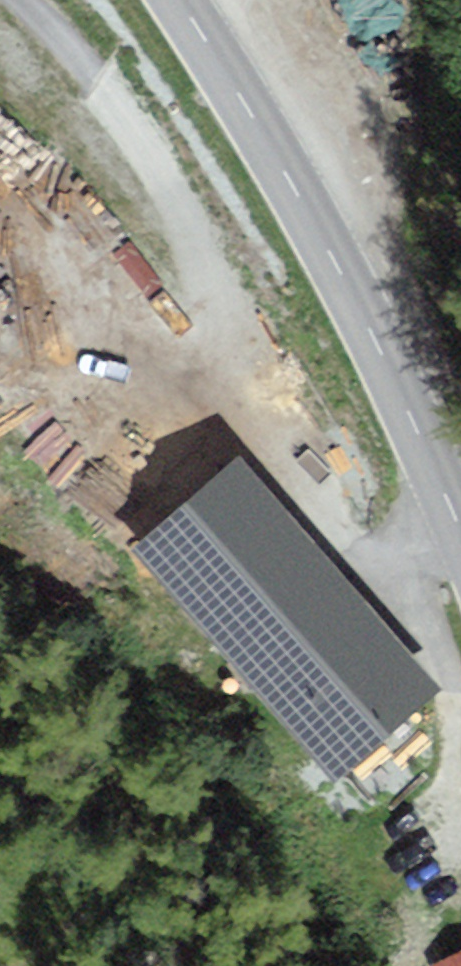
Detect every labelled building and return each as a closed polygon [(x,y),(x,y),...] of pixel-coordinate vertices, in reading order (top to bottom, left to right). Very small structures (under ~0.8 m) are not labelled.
[(424,687),(236,469),(145,548),(332,765),(424,687)] [(439,965),(460,965),(460,956),(439,965)]
